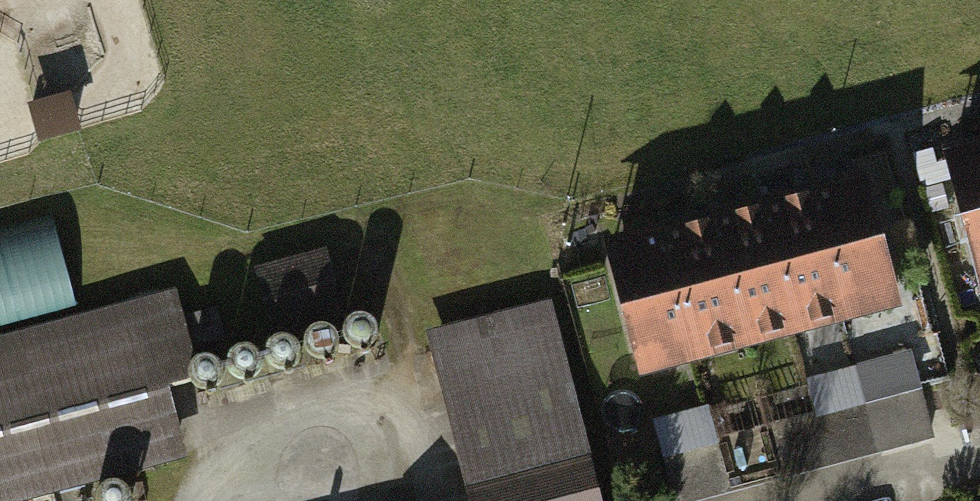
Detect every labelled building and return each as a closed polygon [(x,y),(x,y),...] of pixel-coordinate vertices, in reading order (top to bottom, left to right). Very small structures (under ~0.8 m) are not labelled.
[(979,289),(979,146),(941,156),(974,290),(979,289)] [(856,179),(800,195),(835,332),(893,315),(856,179)] [(800,195),(748,209),(784,345),(835,332),(800,195)] [(748,209),(695,222),(730,359),(784,345),(748,209)] [(79,308),(60,218),(0,231),(0,325),(79,308)] [(695,222),(649,234),(685,371),(730,359),(695,222)] [(631,385),(685,371),(649,234),(596,248),(631,385)] [(325,247),(256,264),(272,326),(341,310),(325,247)] [(426,327),(468,500),(602,500),(553,296),(426,327)] [(185,453),(170,389),(199,382),(179,297),(0,340),(0,498),(185,453)] [(645,419),(665,500),(689,500),(926,445),(906,357),(645,419)]
